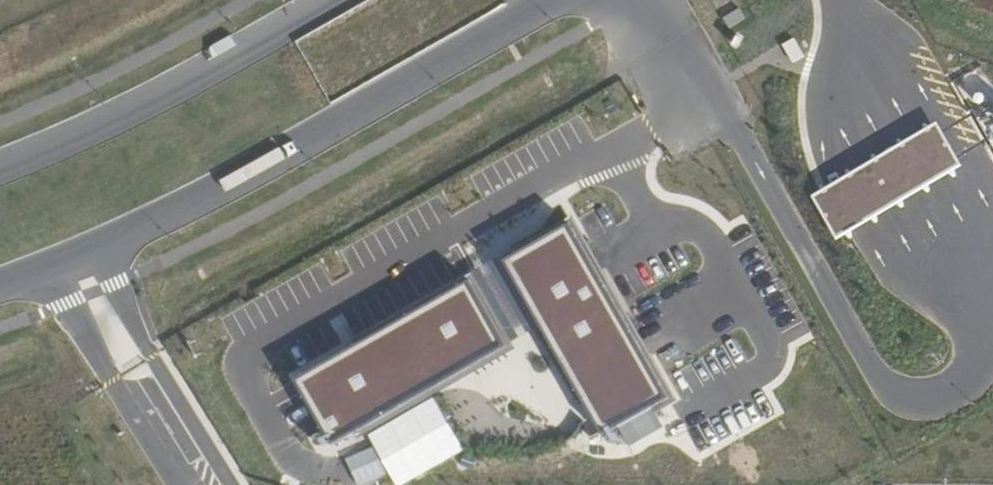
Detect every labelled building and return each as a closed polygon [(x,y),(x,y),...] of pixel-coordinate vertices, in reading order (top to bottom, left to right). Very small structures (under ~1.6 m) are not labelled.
[(501,254),(584,432),(650,402),(567,224),(501,254)] [(462,284),(285,375),(319,442),(496,351),(462,284)]
